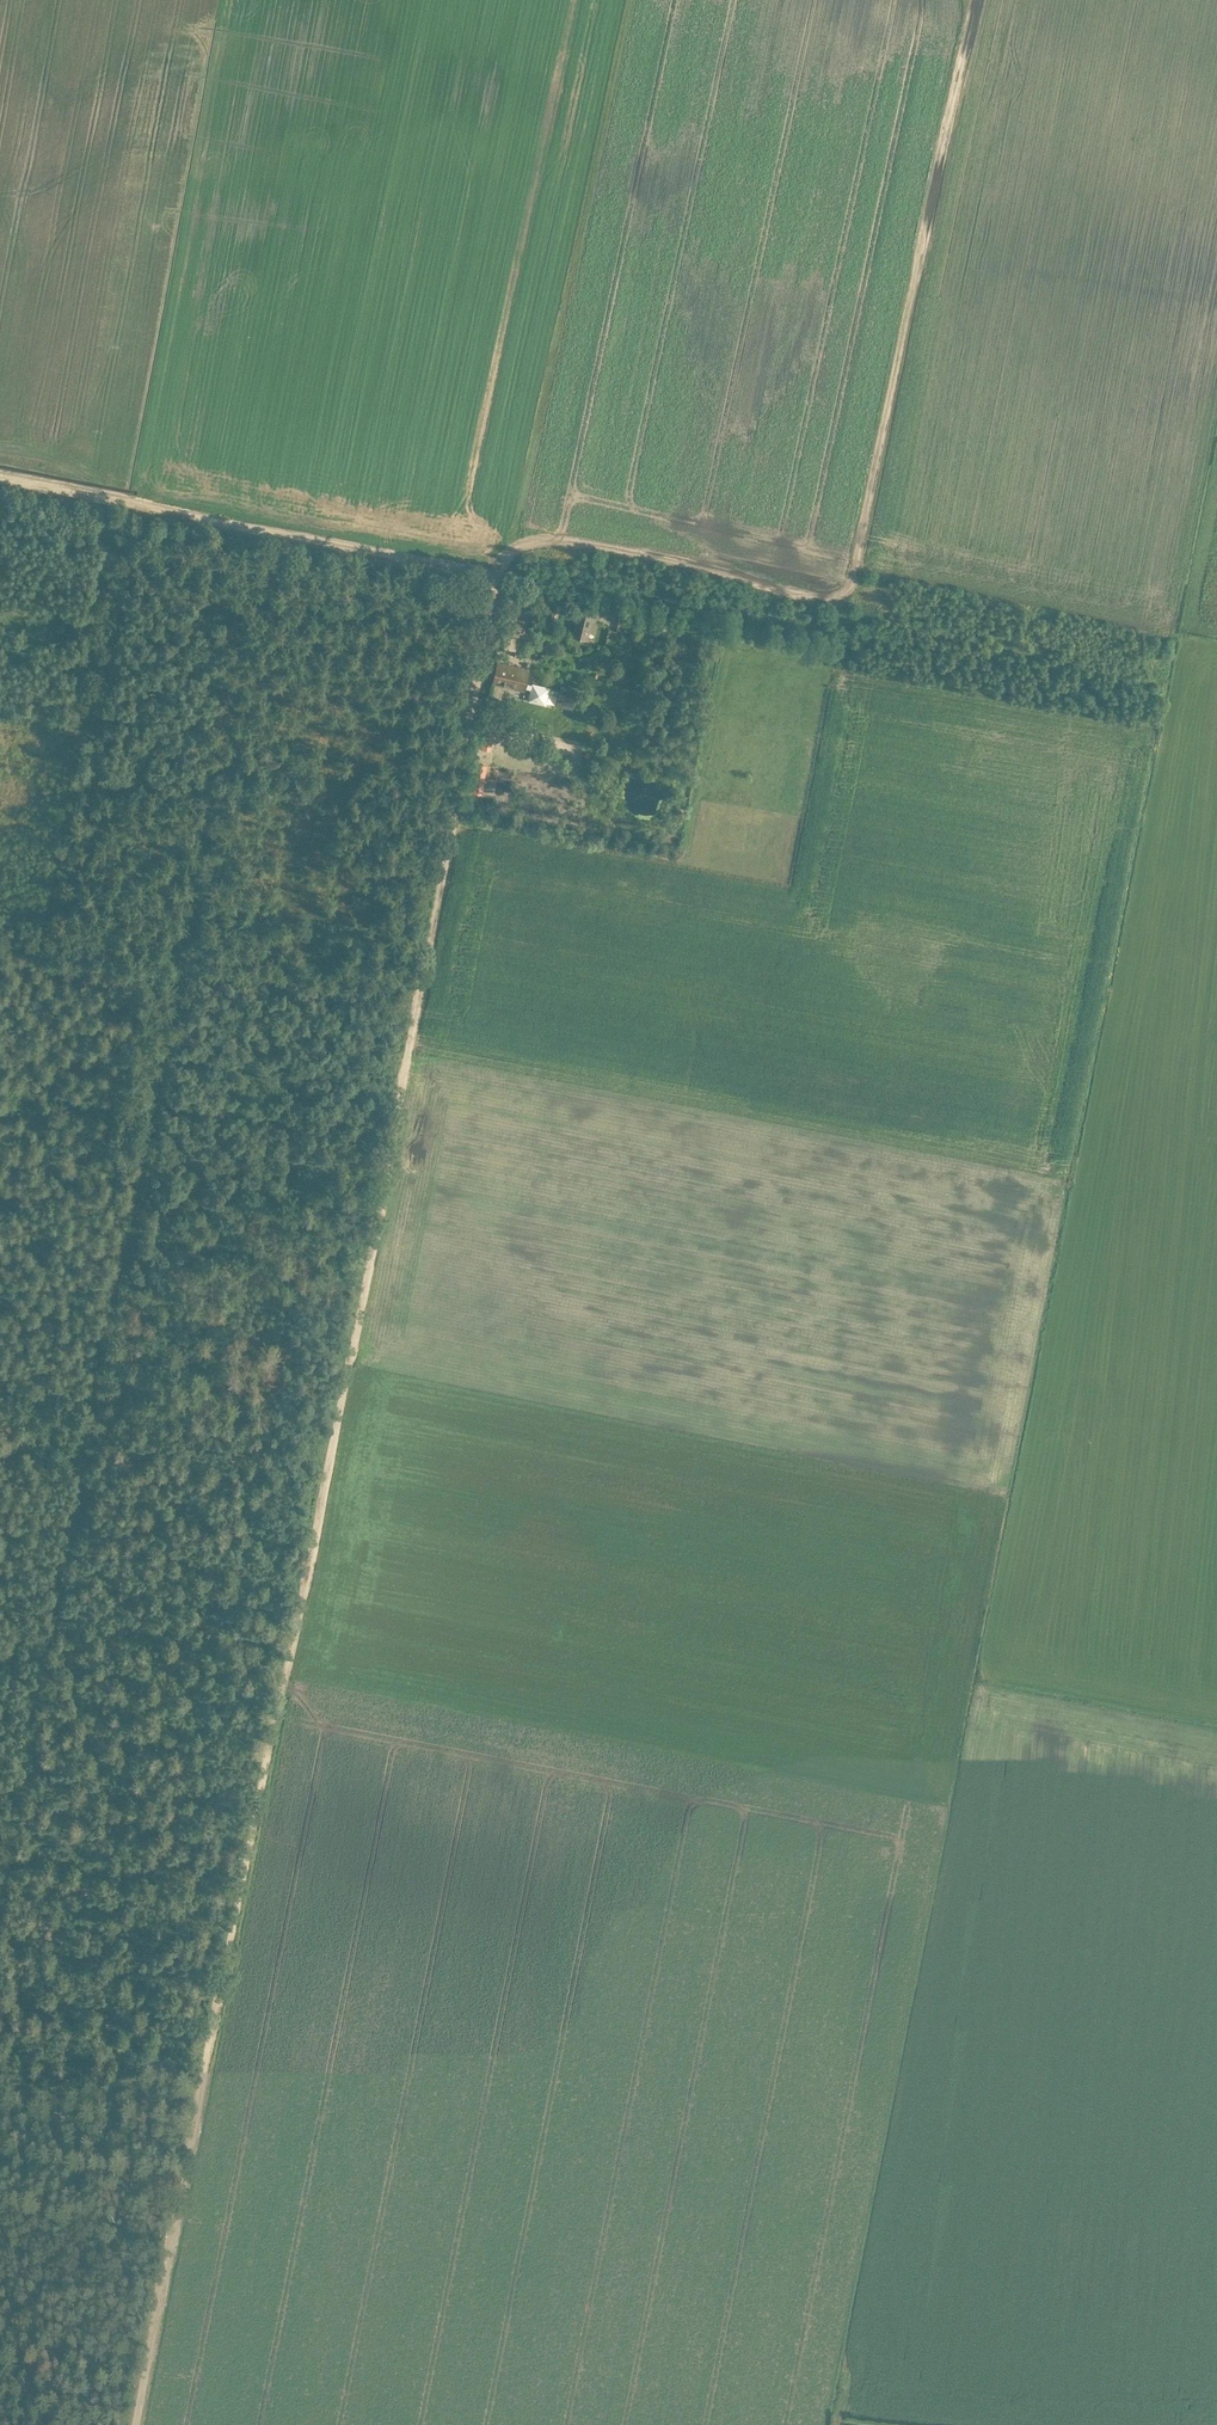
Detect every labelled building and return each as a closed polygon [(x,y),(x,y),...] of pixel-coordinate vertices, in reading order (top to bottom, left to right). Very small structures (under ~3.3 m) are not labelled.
[(557,620),(562,606),(556,604),(552,618),(557,620)] [(580,609),(574,636),(586,639),(592,612),(580,609)] [(497,663),(493,683),(523,689),(523,686),(531,688),(528,700),(545,704),(548,692),(559,695),(560,691),(549,688),(549,687),(532,683),(532,684),(524,682),(527,669),(497,663)] [(559,695),(557,704),(572,708),(576,690),(561,686),(560,691),(559,695)]
